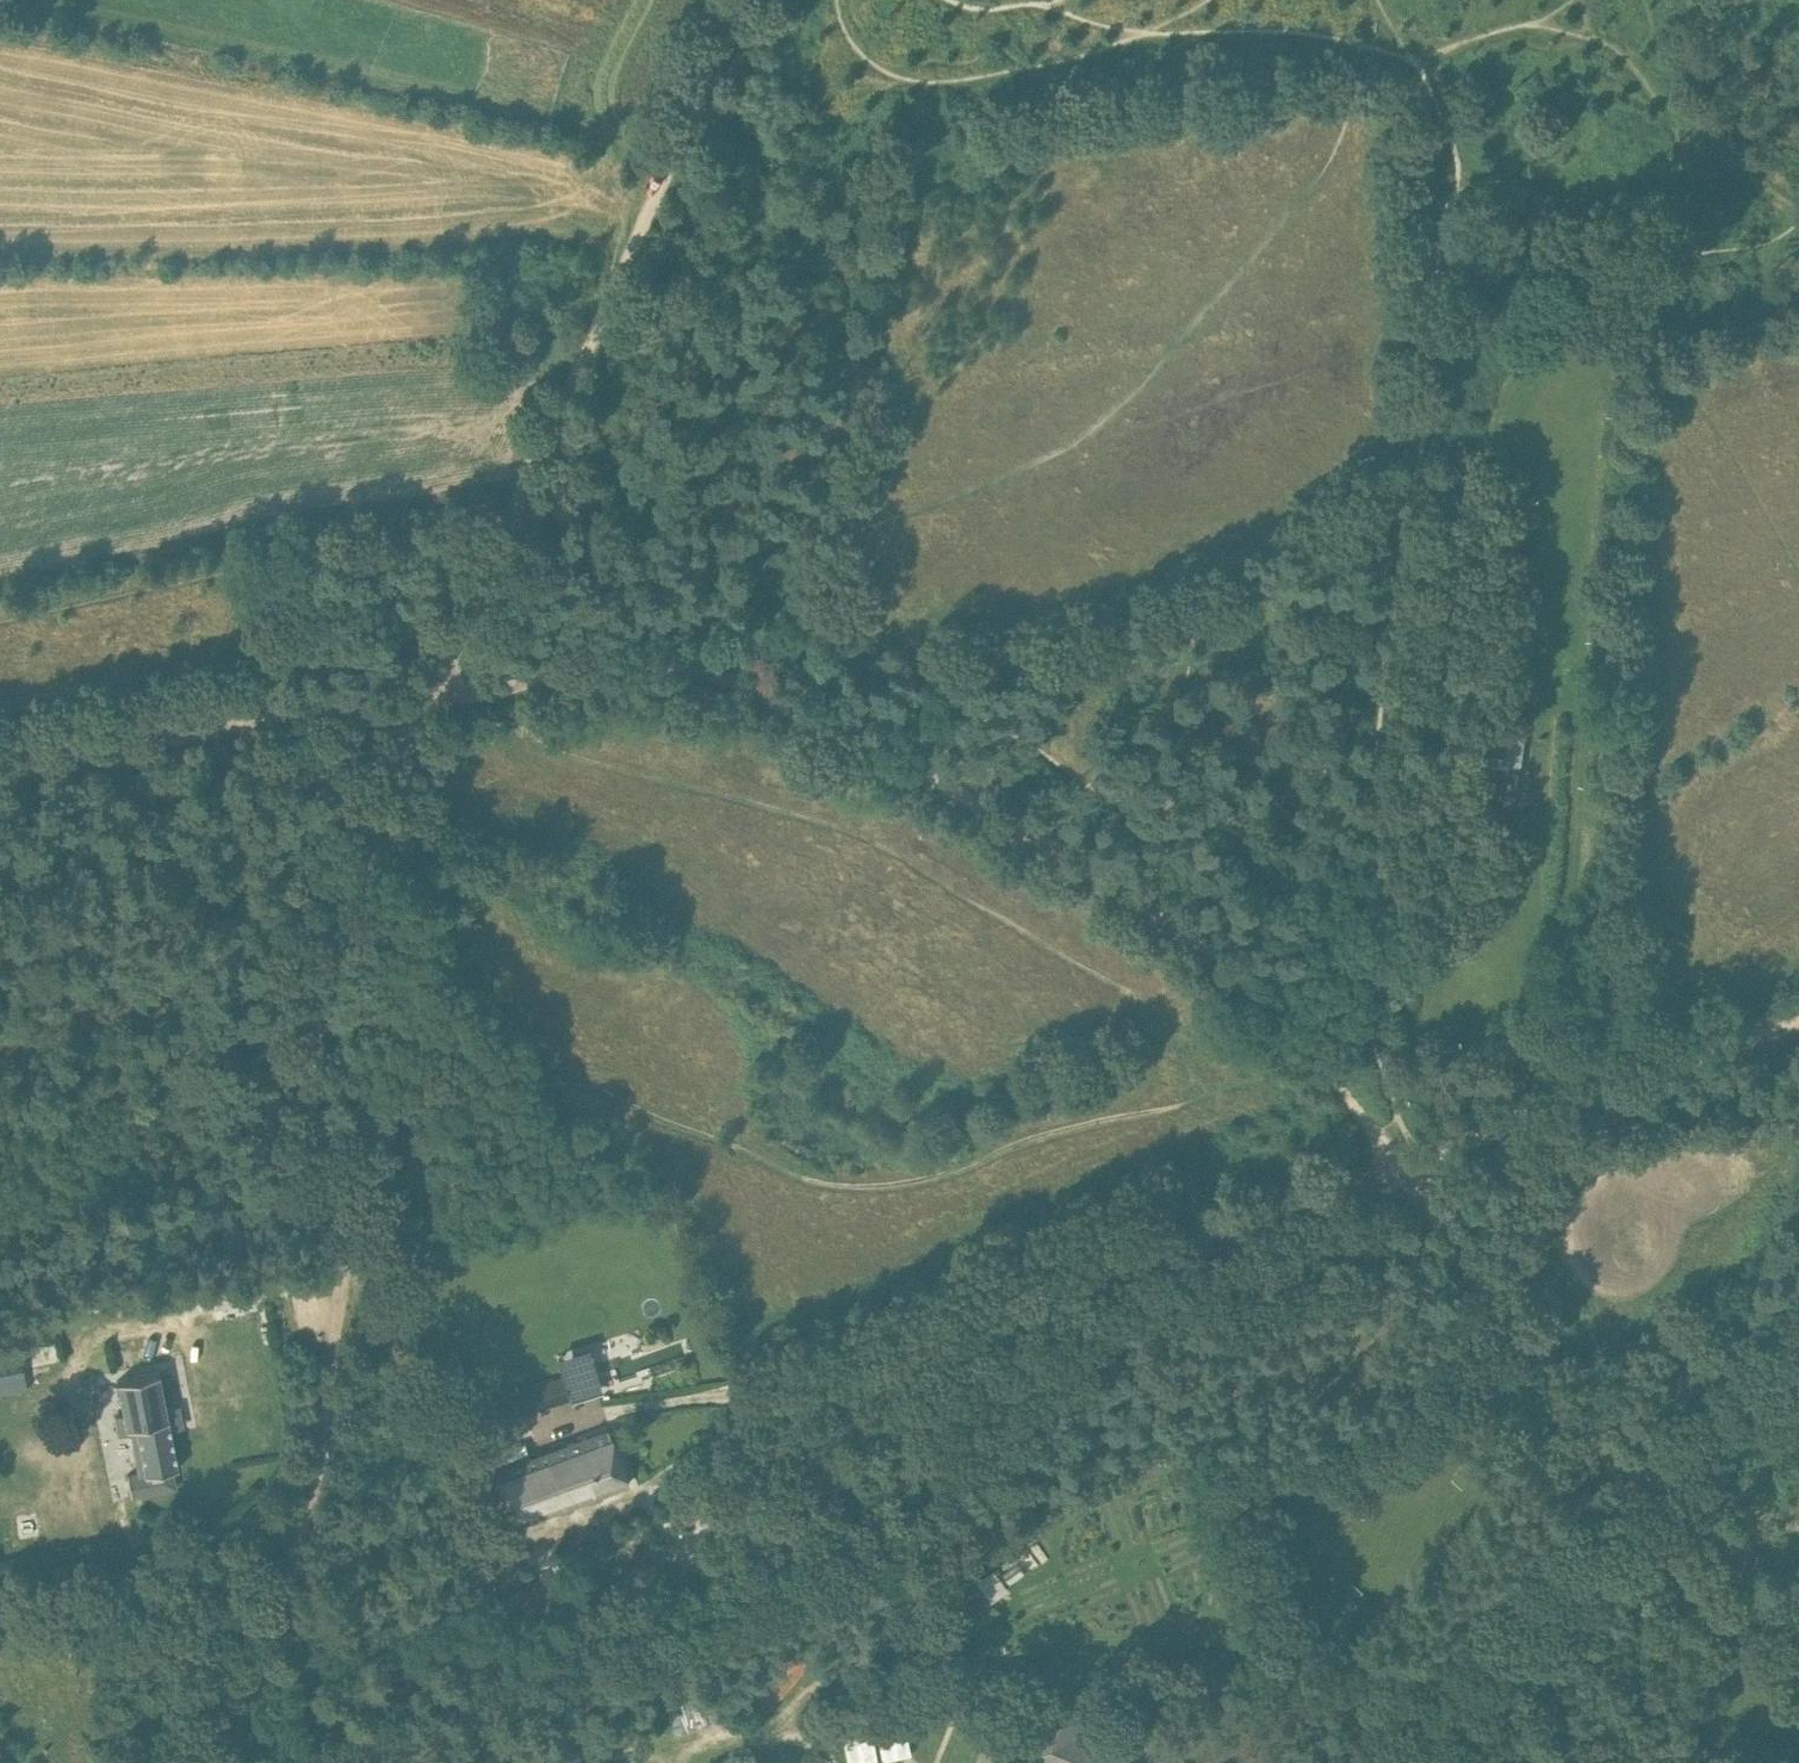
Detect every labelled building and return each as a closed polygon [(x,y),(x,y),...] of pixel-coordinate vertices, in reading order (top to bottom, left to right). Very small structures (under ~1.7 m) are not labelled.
[(1521,729),(1490,728),(1489,765),(1505,765),(1504,794),(1519,794),(1521,729)] [(19,1349),(0,1353),(0,1372),(23,1367),(19,1349)] [(125,1414),(115,1415),(119,1435),(132,1433),(139,1473),(131,1475),(129,1475),(129,1474),(127,1474),(132,1497),(133,1497),(133,1495),(176,1487),(175,1485),(172,1468),(179,1467),(178,1465),(177,1466),(170,1430),(177,1428),(172,1406),(165,1407),(159,1374),(159,1373),(160,1373),(160,1371),(117,1380),(117,1382),(119,1381),(125,1414)] [(524,1389),(521,1390),(528,1411),(570,1397),(563,1376),(524,1389)] [(629,1483),(608,1428),(493,1470),(514,1525),(629,1483)] [(969,1595),(962,1601),(972,1615),(991,1600),(977,1581),(965,1589),(969,1595)] [(1044,1760),(1053,1762),(1136,1762),(1071,1738),(1080,1715),(1052,1704),(1028,1762),(1043,1762),(1044,1760)] [(907,1725),(877,1731),(883,1759),(913,1753),(907,1725)] [(843,1738),(848,1762),(864,1762),(878,1760),(873,1732),(843,1738)] [(996,1751),(991,1762),(1026,1762),(996,1751)]
